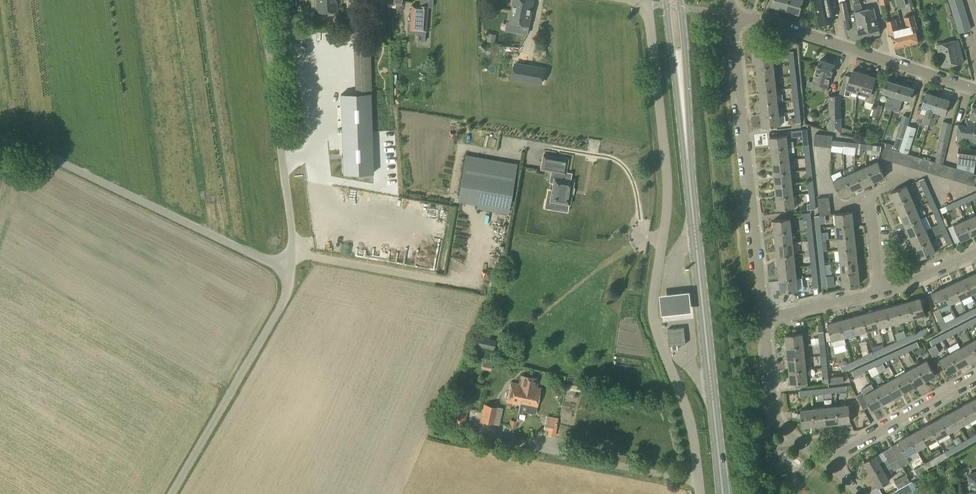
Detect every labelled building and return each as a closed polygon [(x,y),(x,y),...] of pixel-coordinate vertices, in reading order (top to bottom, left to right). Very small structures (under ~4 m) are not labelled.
[(336,12),(335,0),(316,0),(317,12),(336,12)] [(509,31),(528,35),(534,0),(513,0),(509,23),(511,23),(509,31)] [(772,6),(785,10),(788,0),(773,0),(772,6)] [(785,10),(799,14),(803,0),(788,0),(785,10)] [(834,22),(832,14),(839,12),(836,0),(821,0),(814,1),(819,25),(834,22)] [(845,0),(839,0),(839,3),(842,21),(850,19),(846,2),(845,0)] [(864,13),(863,10),(860,2),(853,4),(855,12),(860,38),(872,35),(871,32),(869,32),(865,13),(864,13)] [(425,31),(426,31),(428,5),(411,4),(409,30),(418,30),(425,31)] [(871,32),(872,35),(880,33),(874,8),(863,10),(864,13),(865,13),(869,32),(871,32)] [(902,28),(906,45),(918,43),(915,29),(918,29),(914,14),(904,17),(906,27),(902,28)] [(906,45),(902,28),(898,29),(896,19),(886,21),(890,35),(891,35),(895,48),(906,45)] [(959,34),(972,30),(968,19),(955,23),(959,34)] [(371,40),(380,40),(379,21),(370,22),(371,40)] [(504,43),(521,45),(522,34),(506,33),(504,43)] [(495,43),(496,35),(488,34),(487,42),(495,43)] [(942,68),(963,63),(958,40),(937,45),(942,68)] [(757,68),(774,66),(772,54),(755,55),(757,68)] [(831,75),(834,64),(820,60),(817,71),(816,70),(812,83),(828,87),(832,75),(831,75)] [(545,67),(514,62),(511,79),(542,84),(545,67)] [(758,80),(775,78),(774,66),(757,68),(758,80)] [(858,93),(864,74),(853,70),(851,77),(845,75),(839,93),(850,97),(852,91),(858,93)] [(864,74),(858,93),(866,95),(864,102),(873,104),(878,88),(872,87),(875,77),(864,74)] [(759,91),(776,89),(775,78),(758,80),(759,91)] [(892,108),(900,84),(886,80),(882,92),(889,94),(885,108),(892,110),(892,108)] [(892,108),(892,110),(898,112),(902,98),(910,101),(913,89),(900,84),(892,108)] [(760,103),(777,101),(776,89),(759,91),(760,103)] [(929,125),(937,96),(926,93),(921,107),(926,109),(922,123),(929,125)] [(341,95),(344,175),(374,174),(371,94),(341,95)] [(829,119),(842,119),(842,96),(829,96),(829,119)] [(937,96),(929,125),(934,126),(936,119),(937,119),(939,113),(945,115),(950,100),(937,96)] [(762,115),(779,113),(777,101),(760,103),(762,115)] [(879,118),(883,106),(875,103),(871,116),(879,118)] [(973,103),(969,119),(966,118),(965,125),(959,125),(956,140),(975,143),(975,104),(973,103)] [(779,113),(762,115),(763,128),(780,126),(779,113)] [(935,162),(937,162),(943,164),(943,162),(945,155),(952,124),(943,121),(938,140),(940,141),(936,155),(935,162)] [(900,123),(896,136),(903,138),(907,125),(900,123)] [(900,151),(902,152),(908,154),(916,128),(907,125),(903,138),(902,144),(900,151)] [(803,143),(809,143),(807,129),(791,131),(792,137),(803,136),(803,143)] [(832,145),(832,140),(833,136),(815,134),(814,146),(831,148),(832,145)] [(788,148),(794,147),(794,141),(787,142),(787,135),(770,137),(771,150),(788,148)] [(902,144),(894,142),(894,145),(892,149),(894,150),(896,150),(900,151),(902,144)] [(867,149),(868,144),(856,143),(855,148),(855,154),(863,155),(864,149),(867,149)] [(887,160),(890,149),(884,147),(881,159),(887,160)] [(975,160),(975,150),(959,147),(957,156),(958,156),(957,164),(975,167),(975,160)] [(789,160),(788,148),(771,150),(772,161),(789,160)] [(896,150),(894,150),(892,149),(890,149),(887,160),(893,162),(896,150)] [(902,152),(900,151),(896,150),(893,162),(899,164),(902,152)] [(904,165),(908,154),(902,152),(899,164),(904,165)] [(566,172),(569,158),(543,154),(540,170),(554,172),(549,202),(558,203),(557,208),(566,209),(567,205),(570,205),(574,181),(570,180),(572,173),(566,172)] [(914,156),(908,154),(904,165),(910,167),(914,156)] [(508,213),(516,164),(466,155),(459,195),(479,198),(477,208),(508,213)] [(916,169),(919,157),(914,156),(910,167),(916,169)] [(922,171),(925,159),(919,157),(916,169),(922,171)] [(928,172),(931,161),(925,159),(922,171),(928,172)] [(774,173),(790,172),(789,160),(772,161),(774,173)] [(867,166),(874,182),(885,177),(878,161),(867,166)] [(937,162),(935,162),(931,161),(928,172),(934,174),(937,162)] [(943,164),(937,162),(934,174),(939,176),(943,164)] [(945,177),(949,166),(943,164),(939,176),(945,177)] [(862,187),(874,182),(867,166),(856,171),(862,187)] [(951,179),(954,168),(949,166),(945,177),(951,179)] [(957,181),(960,169),(954,168),(951,179),(957,181)] [(963,182),(966,171),(960,169),(957,181),(963,182)] [(851,192),(862,187),(856,171),(845,176),(851,192)] [(969,184),(972,173),(966,171),(963,182),(969,184)] [(775,185),(792,184),(790,172),(774,173),(775,185)] [(840,197),(851,192),(845,176),(833,181),(840,197)] [(924,191),(929,189),(924,178),(919,180),(924,191)] [(776,197),(793,196),(792,184),(775,185),(776,197)] [(895,203),(911,196),(906,186),(891,192),(895,203)] [(929,202),(934,200),(929,189),(924,191),(929,202)] [(975,199),(975,192),(967,196),(970,201),(975,199)] [(793,196),(776,197),(778,210),(794,208),(793,196)] [(815,196),(809,196),(810,203),(806,204),(807,210),(816,209),(815,196)] [(900,214),(916,208),(911,196),(895,203),(900,214)] [(959,206),(970,201),(967,196),(956,201),(959,206)] [(933,213),(938,211),(934,200),(929,202),(933,213)] [(948,211),(959,206),(956,201),(945,206),(948,211)] [(905,226),(921,219),(916,208),(900,214),(905,226)] [(938,224),(943,222),(938,211),(933,213),(938,224)] [(807,226),(812,225),(811,212),(802,213),(803,220),(806,219),(807,226)] [(836,226),(853,224),(852,212),(835,214),(836,226)] [(975,234),(975,216),(975,215),(965,220),(972,236),(975,234)] [(774,232),(791,231),(790,219),(773,220),(774,232)] [(910,237),(925,230),(921,219),(905,226),(910,237)] [(960,241),(972,236),(965,220),(954,225),(960,241)] [(943,235),(948,233),(943,222),(938,224),(943,235)] [(854,236),(855,236),(853,224),(836,226),(838,238),(854,236)] [(915,248),(930,241),(925,230),(910,237),(915,248)] [(776,244),(793,243),(791,231),(774,232),(776,244)] [(948,233),(943,235),(948,246),(953,244),(948,233)] [(855,248),(856,248),(855,236),(854,236),(838,238),(839,250),(855,248)] [(809,251),(815,250),(813,238),(808,238),(808,241),(804,241),(805,254),(810,253),(809,251)] [(818,252),(823,251),(828,251),(827,240),(822,240),(817,240),(818,252)] [(930,241),(915,248),(920,259),(935,252),(930,241)] [(777,256),(794,255),(793,243),(776,244),(777,256)] [(856,260),(857,260),(856,248),(855,248),(839,250),(840,262),(856,260)] [(778,269),(795,267),(794,255),(777,256),(778,269)] [(856,272),(858,272),(857,260),(856,260),(840,262),(842,274),(856,272)] [(780,281),(796,279),(795,267),(778,269),(780,281)] [(856,272),(842,274),(843,286),(860,284),(858,272),(856,272)] [(975,292),(975,274),(975,273),(965,278),(972,294),(975,292)] [(826,275),(821,276),(822,288),(834,287),(833,276),(826,276),(826,275)] [(961,299),(972,294),(965,278),(954,283),(961,299)] [(796,279),(780,281),(781,293),(798,291),(796,279)] [(950,304),(961,299),(954,283),(943,288),(950,304)] [(691,288),(660,291),(662,311),(692,309),(691,288)] [(938,309),(950,304),(943,288),(931,293),(938,309)] [(909,302),(913,318),(925,315),(921,298),(909,302)] [(954,306),(958,314),(966,310),(961,301),(954,306)] [(902,321),(913,318),(909,302),(897,305),(902,321)] [(890,324),(902,321),(897,305),(886,308),(890,324)] [(975,313),(975,307),(965,313),(967,318),(975,313)] [(879,327),(890,324),(886,308),(874,311),(879,327)] [(867,331),(879,327),(874,311),(862,314),(867,331)] [(955,324),(967,318),(965,313),(953,319),(955,324)] [(855,334),(867,331),(862,314),(851,317),(855,334)] [(844,337),(855,334),(851,317),(839,321),(844,337)] [(955,324),(953,319),(945,323),(943,318),(937,321),(942,331),(955,324)] [(964,330),(975,324),(972,319),(962,324),(964,330)] [(832,340),(844,337),(839,321),(827,324),(832,340)] [(954,335),(964,330),(962,324),(951,330),(954,335)] [(669,346),(686,344),(683,327),(667,329),(669,346)] [(916,332),(919,337),(930,332),(928,327),(916,332)] [(943,340),(954,335),(951,330),(940,335),(943,340)] [(908,342),(919,337),(916,332),(905,337),(908,342)] [(787,347),(803,346),(802,333),(785,335),(787,347)] [(932,346),(943,340),(940,335),(929,341),(932,346)] [(495,348),(496,340),(480,337),(478,344),(473,343),(471,351),(503,357),(504,350),(495,348)] [(897,347),(908,342),(905,337),(895,342),(897,347)] [(886,352),(897,347),(895,342),(884,347),(886,352)] [(906,347),(908,352),(918,347),(919,347),(917,342),(906,347)] [(975,359),(975,351),(971,342),(961,348),(969,363),(975,359)] [(886,352),(884,347),(883,344),(872,347),(873,352),(875,357),(886,352)] [(788,359),(805,358),(803,346),(787,347),(788,359)] [(897,357),(908,352),(906,347),(895,352),(897,357)] [(924,355),(926,349),(919,347),(918,347),(917,353),(924,355)] [(958,369),(969,363),(961,348),(950,354),(958,369)] [(864,362),(875,357),(873,352),(862,357),(864,362)] [(900,361),(897,357),(895,352),(884,357),(886,361),(894,358),(896,363),(900,361)] [(947,375),(958,369),(950,354),(939,360),(947,375)] [(492,369),(494,360),(483,357),(481,366),(492,369)] [(854,367),(864,362),(862,357),(851,362),(854,367)] [(876,366),(886,361),(884,357),(873,361),(876,366)] [(805,358),(788,359),(789,371),(806,370),(805,358)] [(849,363),(848,363),(848,362),(847,361),(846,360),(845,360),(844,360),(843,360),(842,361),(841,361),(841,362),(840,362),(840,363),(840,364),(839,364),(839,365),(842,372),(854,367),(851,362),(849,363)] [(917,366),(925,381),(935,375),(927,360),(917,366)] [(865,371),(876,366),(873,361),(863,366),(865,371)] [(850,378),(865,371),(863,366),(852,371),(852,372),(848,373),(850,378)] [(914,387),(925,381),(917,366),(906,372),(914,387)] [(806,370),(789,371),(790,384),(807,382),(806,370)] [(904,393),(914,387),(906,372),(895,378),(904,393)] [(877,381),(884,377),(882,373),(875,376),(877,381)] [(538,378),(520,375),(518,385),(511,383),(507,403),(519,405),(518,412),(521,413),(523,406),(527,407),(527,411),(535,413),(539,389),(537,388),(538,378)] [(831,384),(844,383),(843,376),(831,377),(831,384)] [(893,398),(904,393),(895,378),(885,384),(893,398)] [(882,404),(893,398),(885,384),(874,389),(882,404)] [(872,410),(882,404),(874,389),(864,395),(863,392),(856,396),(863,410),(870,406),(872,410)] [(975,418),(975,409),(972,401),(961,407),(969,421),(975,418)] [(494,424),(497,407),(484,404),(480,421),(494,424)] [(837,406),(838,423),(851,422),(850,417),(853,417),(855,412),(855,409),(852,406),(851,405),(849,405),(837,406)] [(826,424),(838,423),(837,406),(825,408),(826,424)] [(465,423),(467,411),(449,407),(447,419),(465,423)] [(959,427),(969,421),(961,407),(951,412),(959,427)] [(814,426),(826,424),(825,408),(813,409),(814,426)] [(802,427),(814,426),(813,409),(800,410),(802,427)] [(948,433),(959,427),(951,412),(940,418),(948,433)] [(555,437),(558,418),(545,416),(543,429),(548,430),(547,436),(555,437)] [(938,439),(948,433),(940,418),(929,424),(938,439)] [(516,428),(517,421),(510,420),(508,426),(516,428)] [(927,445),(938,439),(929,424),(919,430),(927,445)] [(916,450),(927,445),(919,430),(908,436),(916,450)] [(908,436),(898,441),(898,442),(891,446),(890,446),(898,459),(902,467),(903,466),(910,462),(907,455),(916,450),(908,436)] [(960,450),(971,443),(968,439),(957,445),(960,450)] [(949,456),(960,450),(957,445),(946,451),(949,456)] [(871,475),(898,459),(890,446),(889,448),(889,449),(883,453),(887,460),(880,464),(875,456),(864,462),(871,475)] [(938,462),(949,456),(946,451),(936,457),(938,462)] [(928,468),(938,462),(936,457),(925,463),(928,468)] [(902,467),(898,459),(871,475),(878,487),(889,480),(885,472),(892,468),(894,471),(900,467),(902,467)] [(929,471),(928,468),(925,463),(914,470),(918,477),(929,471)] [(898,488),(910,482),(906,474),(894,481),(898,488)]
